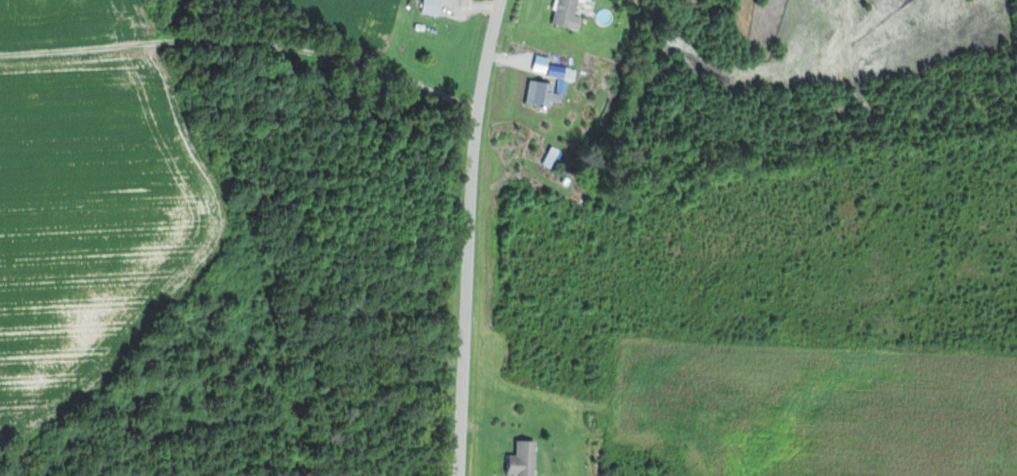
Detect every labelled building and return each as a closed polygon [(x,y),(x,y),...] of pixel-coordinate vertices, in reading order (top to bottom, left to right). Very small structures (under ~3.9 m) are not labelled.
[(442,14),(442,0),(426,0),(426,14),(442,14)] [(585,17),(578,16),(581,0),(561,0),(556,25),(582,30),(585,17)] [(577,80),(579,69),(551,65),(549,77),(577,80)] [(556,93),(557,84),(532,81),(529,105),(554,107),(554,103),(564,104),(565,94),(556,93)] [(510,475),(538,475),(538,442),(519,441),(519,456),(510,456),(510,475)]
